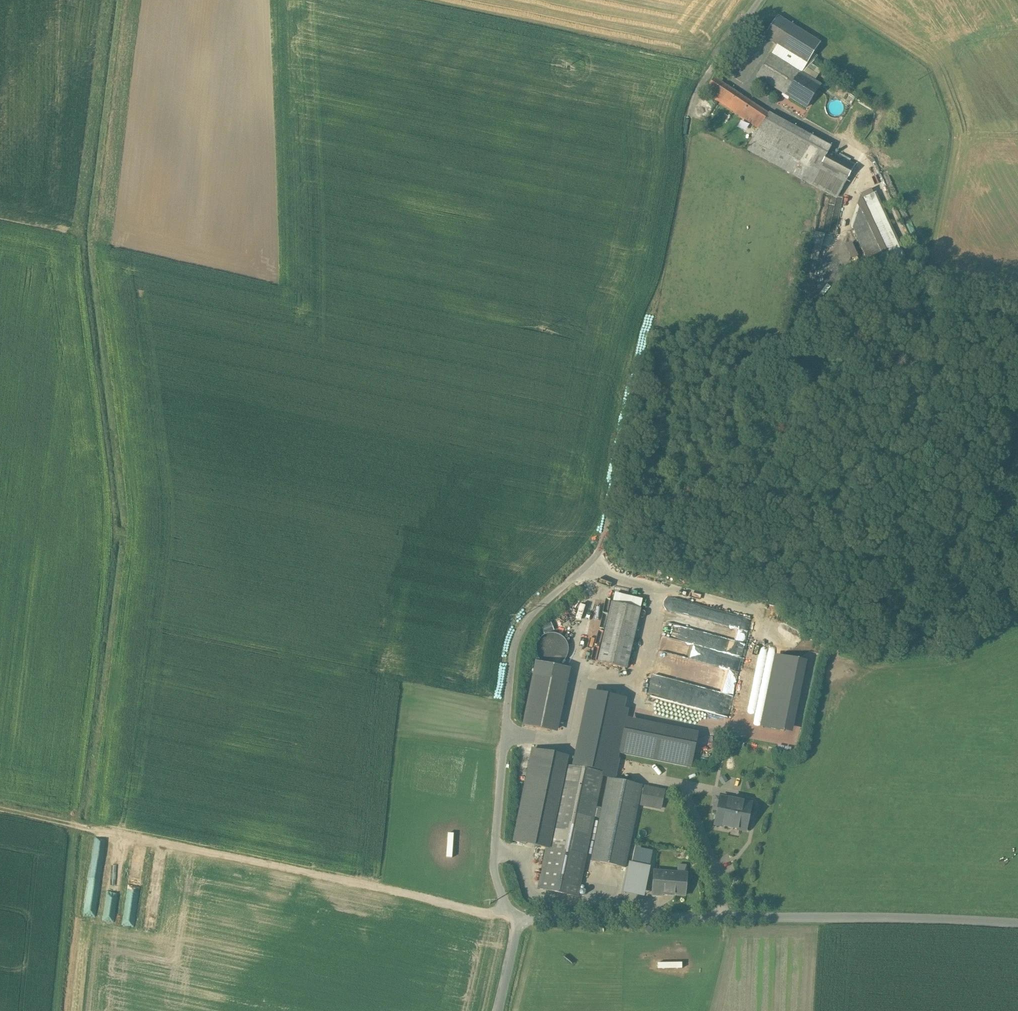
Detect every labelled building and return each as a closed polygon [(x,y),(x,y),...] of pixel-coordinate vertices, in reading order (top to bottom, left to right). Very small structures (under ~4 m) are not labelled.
[(820,44),(777,17),(764,37),(771,41),(778,46),(807,63),(807,64),(820,44)] [(807,63),(778,46),(772,56),(802,75),(808,78),(811,74),(803,70),(807,63)] [(772,56),(771,55),(757,77),(788,97),(802,75),(772,56)] [(802,75),(788,97),(806,108),(820,86),(808,78),(802,75)] [(768,115),(714,78),(705,92),(759,129),(764,120),(768,115)] [(827,154),(764,120),(759,129),(752,141),(769,151),(771,147),(818,172),(827,155),(827,154)] [(818,172),(771,147),(769,151),(752,141),(747,149),(811,184),(818,172)] [(818,172),(811,184),(825,192),(839,195),(855,165),(829,151),(827,154),(827,155),(818,172)] [(905,256),(876,192),(862,198),(892,262),(905,256)] [(843,198),(824,194),(815,233),(835,237),(843,198)] [(892,262),(862,198),(852,229),(866,259),(892,262)] [(639,609),(612,602),(598,661),(625,668),(639,609)] [(567,655),(568,649),(567,643),(563,638),(558,634),(552,633),(546,635),(541,638),(537,643),(536,650),(538,656),(541,661),(546,664),(552,665),(559,664),(564,660),(567,655)] [(806,662),(777,656),(763,726),(792,732),(806,662)] [(560,680),(534,675),(524,725),(550,730),(560,680)] [(733,696),(665,677),(660,696),(728,715),(733,696)] [(560,680),(550,730),(558,732),(568,682),(560,680)] [(598,693),(588,691),(574,762),(584,764),(598,693)] [(625,699),(598,693),(584,764),(603,768),(602,773),(616,776),(619,761),(618,760),(628,710),(623,709),(625,699)] [(698,733),(627,719),(620,753),(691,767),(698,733)] [(564,756),(532,749),(514,841),(547,848),(538,889),(577,897),(586,855),(585,856),(549,848),(566,766),(562,765),(564,756)] [(660,763),(658,772),(666,774),(668,765),(660,763)] [(602,773),(566,766),(549,848),(585,856),(586,855),(593,817),(600,818),(602,809),(595,807),(602,773)] [(642,785),(608,778),(602,809),(600,818),(591,861),(625,868),(640,795),(641,788),(642,785)] [(664,791),(644,787),(644,789),(641,788),(640,795),(642,796),(641,804),(660,809),(664,791)] [(751,804),(720,797),(720,798),(716,798),(714,809),(717,810),(715,824),(746,831),(751,804)] [(93,871),(102,872),(107,845),(98,843),(93,871)] [(140,848),(135,866),(143,868),(148,850),(140,848)] [(686,874),(654,871),(652,895),(662,896),(662,894),(685,895),(686,874)]
